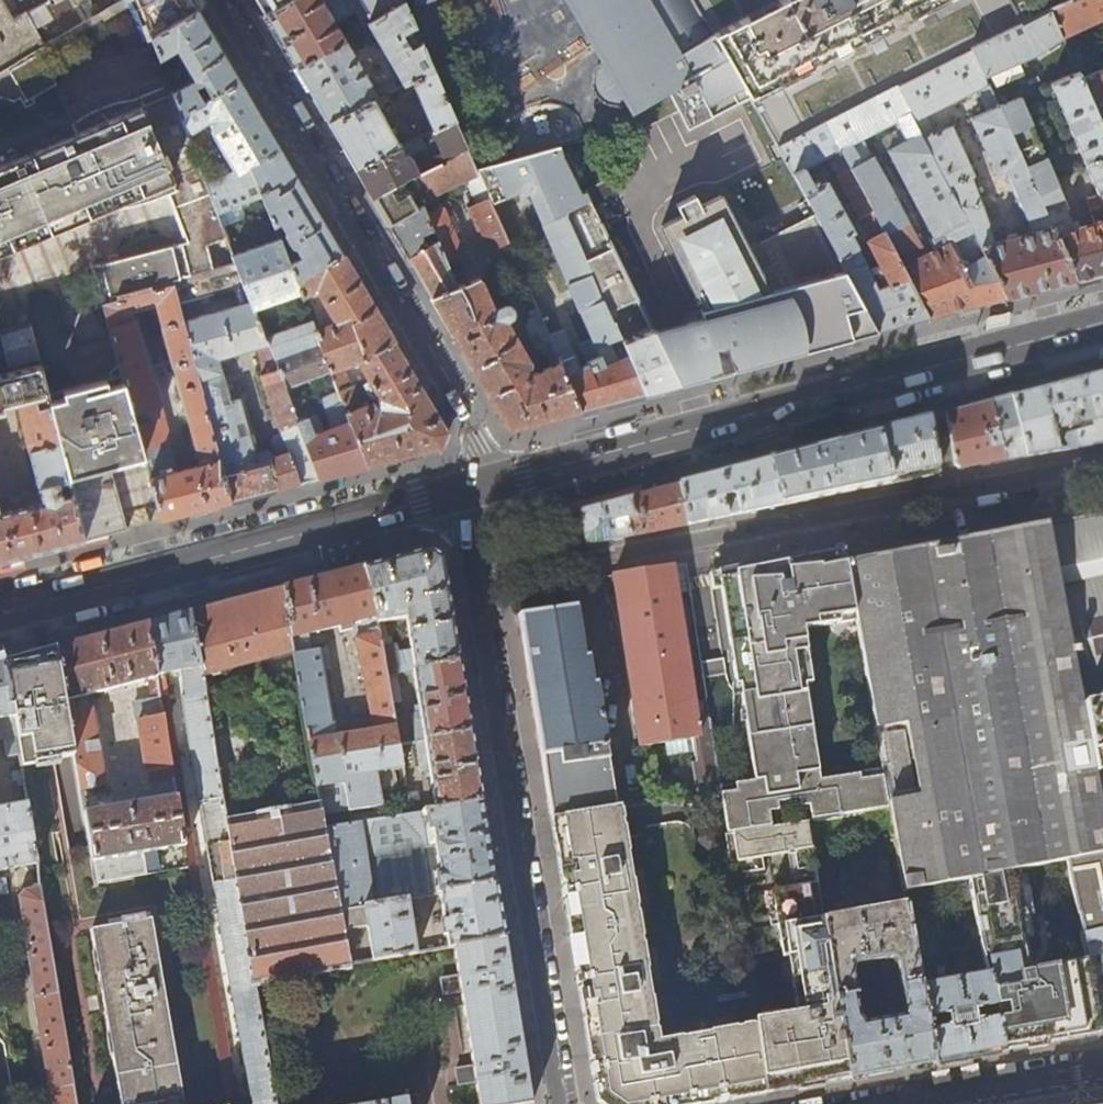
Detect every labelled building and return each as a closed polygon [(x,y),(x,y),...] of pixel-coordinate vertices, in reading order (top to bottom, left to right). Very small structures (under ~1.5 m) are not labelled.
[(0,71),(0,251),(162,183),(185,243),(90,268),(100,306),(101,305),(171,286),(237,268),(232,255),(216,213),(204,181),(185,132),(179,115),(170,92),(158,60),(149,37),(135,0),(123,0),(117,4),(81,24),(45,45),(0,71)] [(45,45),(26,13),(26,12),(13,19),(2,0),(0,0),(0,71),(45,45)] [(48,0),(26,13),(45,45),(81,24),(67,0),(49,0),(48,0)] [(149,37),(197,8),(192,0),(135,0),(149,37)] [(288,0),(255,0),(264,14),(288,0)] [(264,14),(285,50),(295,67),(343,38),(368,23),(403,2),(402,0),(288,0),(264,14)] [(598,67),(595,78),(598,90),(607,99),(618,102),(625,115),(667,93),(728,60),(693,0),(559,0),(598,67)] [(728,60),(748,95),(778,147),(822,124),(894,88),(969,49),(1021,23),(1007,0),(779,0),(744,18),(733,0),(693,0),(728,60)] [(1021,23),(1049,9),(1066,0),(1007,0),(1021,23)] [(1102,17),(1102,0),(1066,0),(1049,9),(1061,37),(1102,17)] [(403,2),(368,23),(404,84),(432,70),(420,43),(410,48),(402,34),(413,27),(403,2)] [(220,47),(197,8),(149,37),(158,60),(182,45),(185,50),(179,54),(193,79),(170,92),(179,115),(239,79),(220,47)] [(1061,37),(1049,9),(1021,23),(969,49),(1076,280),(1102,273),(1102,134),(1077,72),(1061,37)] [(343,38),(295,67),(311,94),(327,122),(377,97),(343,38)] [(894,88),(1007,298),(1028,292),(1076,280),(969,49),(894,88)] [(688,129),(748,95),(728,60),(667,93),(688,129)] [(1101,70),(1084,77),(1081,70),(1077,72),(1102,134),(1102,75),(1101,70)] [(275,140),(239,79),(179,115),(185,132),(206,119),(212,119),(213,131),(235,168),(204,181),(216,213),(262,195),(250,162),(279,147),(275,140)] [(894,88),(822,124),(929,318),(957,311),(1007,298),(894,88)] [(377,97),(327,122),(340,143),(355,169),(398,147),(398,146),(403,143),(400,138),(396,140),(382,116),(393,110),(389,99),(394,97),(391,90),(377,97)] [(805,197),(877,332),(896,327),(929,318),(822,124),(778,147),(805,197)] [(398,147),(355,169),(365,185),(372,197),(401,180),(410,175),(416,172),(407,151),(423,143),(420,135),(403,143),(398,146),(398,147)] [(646,393),(614,321),(609,311),(587,260),(567,214),(589,204),(591,202),(584,190),(581,191),(558,144),(475,169),(491,206),(528,191),(592,338),(580,344),(585,360),(578,363),(574,353),(558,359),(580,409),(606,403),(646,393)] [(300,182),(279,147),(250,162),(262,195),(279,239),(279,240),(284,238),(290,247),(293,249),(296,250),(300,258),(289,264),(295,282),(341,253),(321,218),(300,182)] [(466,147),(443,159),(416,172),(410,175),(421,200),(464,179),(475,204),(466,208),(491,264),(513,256),(491,206),(475,169),(466,147)] [(401,180),(372,197),(382,213),(388,224),(417,208),(401,180)] [(877,332),(805,197),(800,199),(807,214),(749,245),(720,191),(700,201),(694,190),(675,200),(680,212),(660,222),(702,305),(700,307),(701,317),(652,330),(678,384),(690,381),(764,361),(834,343),(877,332)] [(423,205),(417,208),(388,224),(409,260),(432,297),(456,287),(455,286),(451,276),(437,240),(427,246),(421,235),(433,229),(427,215),(423,205)] [(427,215),(433,229),(437,240),(451,276),(461,272),(455,259),(463,256),(443,209),(427,215)] [(298,290),(295,282),(289,264),(279,240),(279,239),(232,255),(237,268),(252,307),(298,290)] [(636,298),(611,249),(587,260),(609,311),(636,298)] [(341,253),(295,282),(298,290),(301,297),(315,289),(335,323),(314,330),(329,371),(357,360),(380,400),(379,408),(370,405),(360,382),(349,386),(343,371),(331,376),(338,393),(343,406),(365,465),(393,458),(423,450),(440,446),(447,431),(341,253)] [(291,405),(287,394),(267,339),(264,340),(263,338),(252,307),(237,268),(171,286),(231,500),(283,487),(318,478),(291,405)] [(456,287),(432,297),(481,380),(509,428),(530,422),(580,409),(558,359),(536,308),(528,311),(530,316),(525,326),(536,351),(543,354),(546,353),(551,365),(530,375),(526,370),(529,361),(506,321),(511,319),(514,315),(515,312),(514,309),(512,305),(508,303),(505,303),(493,308),(480,278),(455,286),(456,287)] [(156,420),(134,426),(142,456),(160,519),(194,510),(231,500),(171,286),(101,305),(122,382),(131,413),(152,408),(156,420)] [(624,317),(614,321),(646,393),(657,390),(668,387),(678,384),(652,330),(638,336),(635,328),(630,330),(624,317)] [(329,371),(314,330),(310,322),(263,338),(264,340),(267,339),(287,394),(295,392),(293,385),(329,371)] [(28,553),(83,539),(72,497),(60,499),(56,484),(68,481),(66,475),(49,407),(37,410),(35,399),(46,396),(40,374),(28,326),(0,333),(0,340),(9,373),(0,376),(0,408),(16,404),(41,504),(0,515),(0,561),(28,553)] [(49,407),(66,475),(142,456),(134,426),(156,420),(152,408),(131,413),(122,382),(87,391),(79,363),(40,374),(46,396),(49,407)] [(1012,397),(1025,456),(1043,453),(1058,451),(1054,432),(1077,424),(1079,430),(1062,435),(1064,447),(1062,447),(1062,450),(1099,443),(1102,443),(1102,373),(1058,385),(1012,397)] [(648,400),(670,394),(668,387),(657,390),(646,393),(648,400)] [(343,406),(338,393),(321,399),(325,412),(343,406)] [(977,465),(1025,456),(1012,397),(977,406),(945,414),(954,465),(958,468),(977,465)] [(365,465),(343,406),(325,412),(332,429),(322,433),(315,416),(305,419),(299,402),(291,405),(318,478),(343,471),(365,465)] [(904,425),(877,432),(889,483),(916,478),(939,473),(929,419),(904,425)] [(826,446),(770,460),(781,505),(889,483),(877,432),(826,446)] [(703,478),(679,484),(687,524),(709,520),(753,511),(781,505),(770,460),(747,466),(703,478)] [(660,530),(687,524),(679,484),(654,491),(601,504),(581,510),(579,514),(584,544),(586,545),(608,540),(660,530)] [(1050,524),(1097,772),(1102,771),(1102,514),(1088,516),(1050,524)] [(846,563),(856,620),(883,775),(887,795),(903,890),(968,879),(1016,870),(1066,862),(1102,855),(1102,803),(1097,772),(1050,524),(1008,532),(887,555),(846,563)] [(804,629),(856,620),(846,563),(844,547),(815,552),(720,570),(722,580),(718,580),(735,687),(738,687),(753,780),(732,784),(733,792),(719,794),(719,797),(858,776),(857,773),(821,778),(806,685),(812,684),(804,629)] [(374,565),(364,567),(377,623),(405,619),(413,671),(460,664),(450,606),(443,559),(429,550),(413,555),(374,565)] [(695,722),(680,626),(686,626),(684,614),(679,615),(675,593),(687,591),(683,565),(627,573),(613,576),(614,579),(613,580),(640,747),(697,737),(702,761),(698,762),(702,783),(716,780),(708,728),(703,729),(702,721),(695,722)] [(314,580),(284,588),(292,636),(290,636),(293,653),(318,796),(323,828),(350,824),(347,810),(380,804),(375,771),(394,768),(395,776),(403,774),(391,705),(386,676),(381,647),(379,632),(355,637),(374,729),(336,736),(326,681),(332,679),(326,648),(302,653),(301,647),(310,645),(308,634),(338,626),(339,633),(348,631),(346,624),(351,623),(353,632),(378,626),(377,623),(364,567),(314,580)] [(231,602),(189,613),(200,678),(293,653),(290,636),(292,636),(284,588),(231,602)] [(575,606),(519,616),(521,632),(530,687),(547,794),(551,816),(615,806),(595,683),(591,683),(588,657),(583,657),(575,606)] [(147,624),(156,676),(162,714),(173,775),(176,795),(185,846),(209,990),(218,988),(163,673),(181,670),(186,695),(181,696),(252,1103),(275,1103),(253,981),(225,820),(200,678),(189,613),(165,620),(147,624)] [(78,698),(156,676),(147,624),(123,631),(78,643),(55,649),(74,755),(80,789),(104,783),(91,708),(80,710),(78,698)] [(390,646),(381,647),(386,676),(395,674),(390,646)] [(74,755),(55,649),(27,656),(4,662),(19,754),(21,765),(58,760),(58,758),(74,755)] [(318,796),(293,653),(200,678),(225,820),(303,806),(301,799),(318,796)] [(3,738),(6,756),(19,754),(4,662),(0,663),(0,739),(3,738)] [(460,664),(413,671),(418,705),(414,707),(415,715),(413,721),(417,741),(471,732),(465,698),(460,664)] [(395,674),(386,676),(391,705),(400,704),(395,674)] [(159,779),(173,775),(162,714),(138,720),(146,772),(157,770),(159,779)] [(471,732),(417,741),(421,767),(424,771),(425,777),(430,776),(435,810),(482,803),(476,765),(471,732)] [(858,776),(719,797),(725,835),(778,825),(776,809),(778,809),(777,801),(798,799),(799,806),(809,804),(810,809),(823,807),(825,819),(872,811),(870,798),(887,795),(883,775),(861,778),(861,773),(857,773),(858,776)] [(399,816),(410,814),(407,794),(406,789),(399,790),(400,800),(397,801),(399,816)] [(416,792),(407,794),(410,814),(420,813),(416,792)] [(145,852),(185,846),(176,795),(84,811),(93,861),(145,852)] [(334,890),(323,828),(318,796),(301,799),(303,806),(225,820),(253,981),(349,965),(339,908),(335,890),(334,890)] [(482,803),(435,810),(420,813),(410,814),(399,816),(350,824),(323,828),(334,890),(335,890),(339,908),(348,907),(365,904),(408,897),(440,893),(495,884),(489,843),(482,803)] [(37,864),(27,804),(0,809),(0,870),(37,864)] [(615,806),(551,816),(562,883),(584,1021),(597,1102),(600,1103),(709,1103),(741,1098),(765,1094),(755,1025),(658,1042),(621,805),(615,806)] [(825,819),(823,807),(810,809),(812,821),(825,819)] [(822,914),(807,822),(807,820),(778,825),(725,835),(732,878),(762,872),(761,860),(792,855),(798,887),(771,891),(781,958),(787,957),(796,1014),(754,1021),(755,1025),(765,1094),(810,1086),(849,1079),(822,914)] [(148,874),(145,852),(93,861),(97,883),(148,874)] [(1102,855),(1066,862),(1080,935),(1102,930),(1102,860),(1102,855)] [(991,972),(1005,1051),(1054,1042),(1100,1034),(1086,963),(1032,973),(1021,919),(1025,918),(1016,870),(968,879),(980,946),(988,973),(991,972)] [(40,878),(33,879),(34,886),(23,888),(18,895),(48,1089),(47,1090),(49,1103),(78,1103),(40,878)] [(495,884),(440,893),(445,921),(453,920),(453,925),(454,929),(440,931),(441,936),(447,935),(449,948),(455,947),(504,938),(499,909),(495,884)] [(408,897),(365,904),(374,961),(417,953),(408,897)] [(934,1064),(928,1031),(926,1019),(915,958),(905,901),(822,914),(849,1079),(888,1072),(934,1064)] [(348,907),(339,908),(349,965),(357,964),(348,907)] [(150,920),(143,921),(142,916),(120,920),(121,926),(91,931),(94,953),(97,952),(101,972),(98,973),(109,1035),(112,1034),(115,1054),(113,1055),(122,1103),(184,1103),(150,920)] [(1080,935),(1086,963),(1100,1034),(1102,1033),(1102,930),(1080,935)] [(455,947),(460,977),(448,979),(450,992),(462,991),(474,1064),(460,1066),(463,1081),(476,1078),(480,1103),(530,1103),(531,1103),(504,938),(455,947)] [(980,946),(915,958),(926,1019),(947,1015),(949,1027),(928,1031),(934,1064),(977,1056),(1005,1051),(991,972),(988,973),(980,946)] [(0,982),(0,1103),(21,1103),(0,982)] [(416,1095),(405,1098),(405,1099),(375,1103),(418,1103),(416,1095)]
